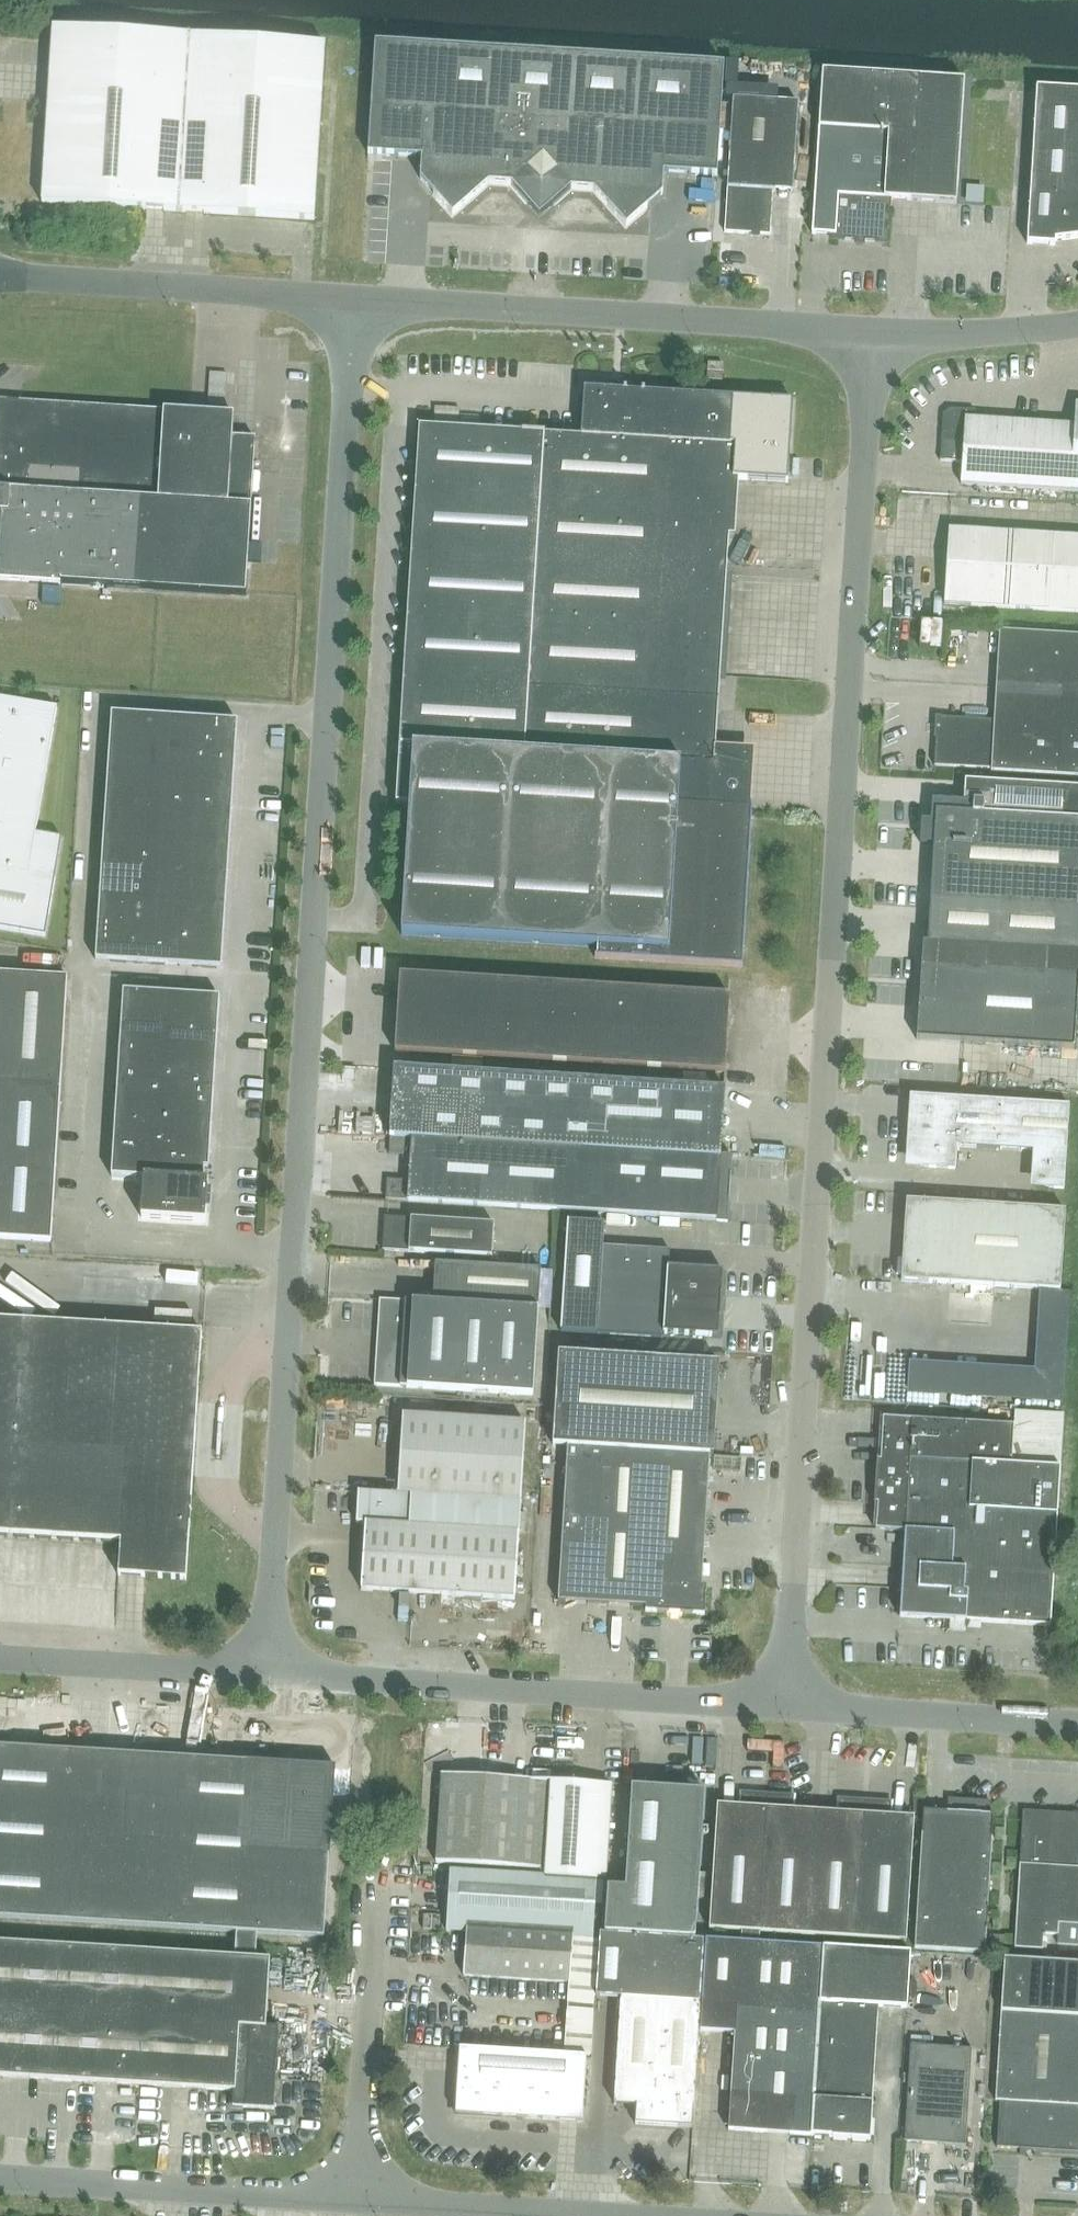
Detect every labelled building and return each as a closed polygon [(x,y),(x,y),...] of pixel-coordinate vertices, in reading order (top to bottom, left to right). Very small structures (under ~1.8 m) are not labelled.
[(163,211),(176,212),(187,37),(52,28),(48,100),(41,204),(163,211)] [(187,37),(176,212),(314,221),(325,45),(187,37)] [(662,195),(663,173),(716,177),(724,66),(428,48),(375,44),(367,154),(421,158),(420,179),(452,216),(488,184),(511,185),(539,217),(571,189),(593,190),(625,227),(662,195)] [(920,78),(822,71),(812,234),(834,235),(834,240),(886,243),(889,200),(912,201),(956,204),(964,80),(961,80),(920,78)] [(1055,246),(1055,241),(1077,239),(1077,92),(1036,89),(1027,244),(1055,246)] [(733,100),(730,157),(725,233),(771,236),(773,192),(793,193),(798,104),(733,100)] [(708,380),(722,381),(723,365),(709,364),(708,380)] [(209,373),(208,403),(225,404),(227,374),(209,373)] [(400,746),(396,804),(409,805),(401,936),(597,948),(597,958),(595,957),(594,959),(743,968),(747,912),(753,806),(713,804),(716,750),(728,552),(733,480),(788,483),(793,402),(648,393),(644,393),(645,390),(624,389),(623,392),(584,389),(581,437),(458,429),(459,410),(434,409),(433,428),(419,427),(400,746)] [(255,440),(232,438),(233,416),(19,403),(19,402),(0,401),(0,580),(61,584),(245,596),(255,440)] [(1077,493),(1077,405),(1076,405),(1074,426),(974,420),(975,411),(950,410),(943,416),(940,462),(962,463),(960,485),(1077,493)] [(1077,613),(1077,539),(949,530),(944,605),(1077,613)] [(62,604),(63,588),(43,586),(42,603),(62,604)] [(999,632),(994,722),(937,718),(934,766),(991,770),(991,773),(1077,778),(1077,637),(999,632)] [(45,937),(62,838),(36,833),(57,709),(0,699),(0,929),(45,937)] [(95,961),(149,965),(217,969),(234,724),(111,715),(95,961)] [(1077,952),(1077,789),(1075,789),(965,782),(965,784),(970,785),(969,802),(963,802),(963,803),(932,801),(931,822),(922,821),(920,844),(934,845),(932,880),(930,902),(928,944),(1046,951),(1077,952)] [(1046,951),(928,944),(923,944),(917,1040),(1073,1050),(1077,977),(1077,952),(1046,951)] [(51,1243),(67,978),(0,974),(0,1239),(51,1243)] [(395,1054),(667,1072),(725,1076),(729,997),(399,975),(395,1054)] [(205,1156),(215,998),(123,991),(111,1177),(143,1179),(141,1219),(205,1223),(208,1182),(203,1182),(205,1156)] [(701,1088),(394,1069),(389,1155),(410,1156),(409,1182),(387,1180),(386,1200),(408,1201),(407,1202),(717,1222),(727,1223),(729,1202),(718,1202),(719,1176),(730,1177),(731,1158),(721,1157),(725,1090),(701,1088)] [(956,1170),(957,1148),(1035,1152),(1034,1166),(1035,1168),(1035,1170),(1037,1174),(1038,1177),(1040,1179),(1042,1181),(1045,1184),(1047,1186),(1050,1187),(1053,1188),(1056,1189),(1064,1190),(1069,1107),(913,1097),(910,1146),(911,1150),(912,1153),(914,1157),(916,1160),(918,1162),(920,1164),(922,1165),(925,1167),(929,1168),(956,1170)] [(906,1202),(901,1282),(1060,1292),(1065,1211),(906,1202)] [(495,1225),(385,1218),(383,1252),(493,1259),(495,1225)] [(604,1225),(567,1222),(560,1332),(664,1339),(664,1334),(719,1338),(723,1272),(668,1268),(670,1251),(603,1247),(604,1225)] [(456,1266),(432,1265),(430,1303),(379,1300),(374,1386),(532,1396),(540,1272),(456,1266)] [(120,1543),(118,1577),(186,1581),(202,1333),(0,1321),(0,1535),(120,1543)] [(567,1447),(557,1602),(645,1608),(645,1613),(669,1614),(669,1611),(680,1612),(680,1615),(704,1616),(706,1587),(702,1587),(710,1456),(714,1456),(720,1364),(559,1354),(553,1446),(567,1447)] [(876,1455),(873,1504),(876,1504),(875,1529),(905,1531),(902,1568),(901,1589),(899,1617),(1050,1627),(1063,1413),(1018,1410),(1017,1426),(997,1425),(881,1418),(879,1455),(876,1455)] [(403,1417),(398,1496),(358,1493),(356,1524),(365,1525),(361,1591),(515,1600),(525,1425),(403,1417)] [(113,1925),(124,1755),(0,1747),(0,1918),(113,1925)] [(124,1755),(113,1925),(236,1933),(235,1944),(256,1945),(257,1934),(318,1938),(324,1938),(335,1768),(320,1767),(124,1755)] [(436,1863),(480,1866),(485,1778),(441,1775),(436,1863)] [(485,1778),(480,1866),(546,1870),(551,1782),(485,1778)] [(613,1785),(551,1782),(546,1870),(545,1875),(598,1878),(598,1876),(603,1876),(604,1863),(608,1864),(613,1785)] [(602,1887),(599,1934),(695,1940),(704,1792),(631,1788),(625,1889),(602,1887)] [(717,1805),(709,1930),(906,1942),(914,1818),(892,1817),(890,1816),(891,1803),(839,1800),(838,1813),(793,1810),(794,1797),(741,1793),(740,1807),(737,1806),(737,1807),(717,1805)] [(914,1949),(985,1953),(993,1815),(990,1815),(990,1812),(988,1812),(989,1804),(957,1802),(957,1810),(947,1810),(947,1812),(923,1811),(914,1949)] [(1014,1949),(1042,1950),(1043,1935),(1057,1936),(1058,1924),(1077,1925),(1077,1814),(1023,1811),(1014,1949)] [(447,1921),(594,1930),(596,1880),(449,1871),(447,1921)] [(423,1930),(439,1931),(440,1916),(424,1915),(423,1930)] [(467,1926),(465,1960),(464,1977),(569,1983),(573,1933),(467,1926)] [(695,1940),(599,1934),(596,1998),(621,1999),(614,2105),(636,2107),(635,2125),(692,2129),(703,1941),(695,1940)] [(811,2137),(811,2136),(822,1947),(706,1940),(701,2007),(700,2032),(734,2034),(728,2131),(811,2137)] [(172,2087),(216,2090),(234,2091),(233,2107),(274,2110),(279,2028),(264,2027),(269,1960),(256,1959),(256,1945),(235,1944),(235,1957),(0,1943),(0,2077),(172,2087)] [(822,1947),(811,2136),(870,2140),(873,2104),(872,2104),(878,2007),(907,2008),(911,1953),(822,1947)] [(1002,1959),(993,2101),(1000,2102),(997,2148),(1077,2153),(1077,1964),(1002,1959)] [(904,2142),(966,2147),(972,2050),(910,2046),(904,2142)] [(460,2049),(456,2114),(582,2122),(586,2057),(460,2049)]
